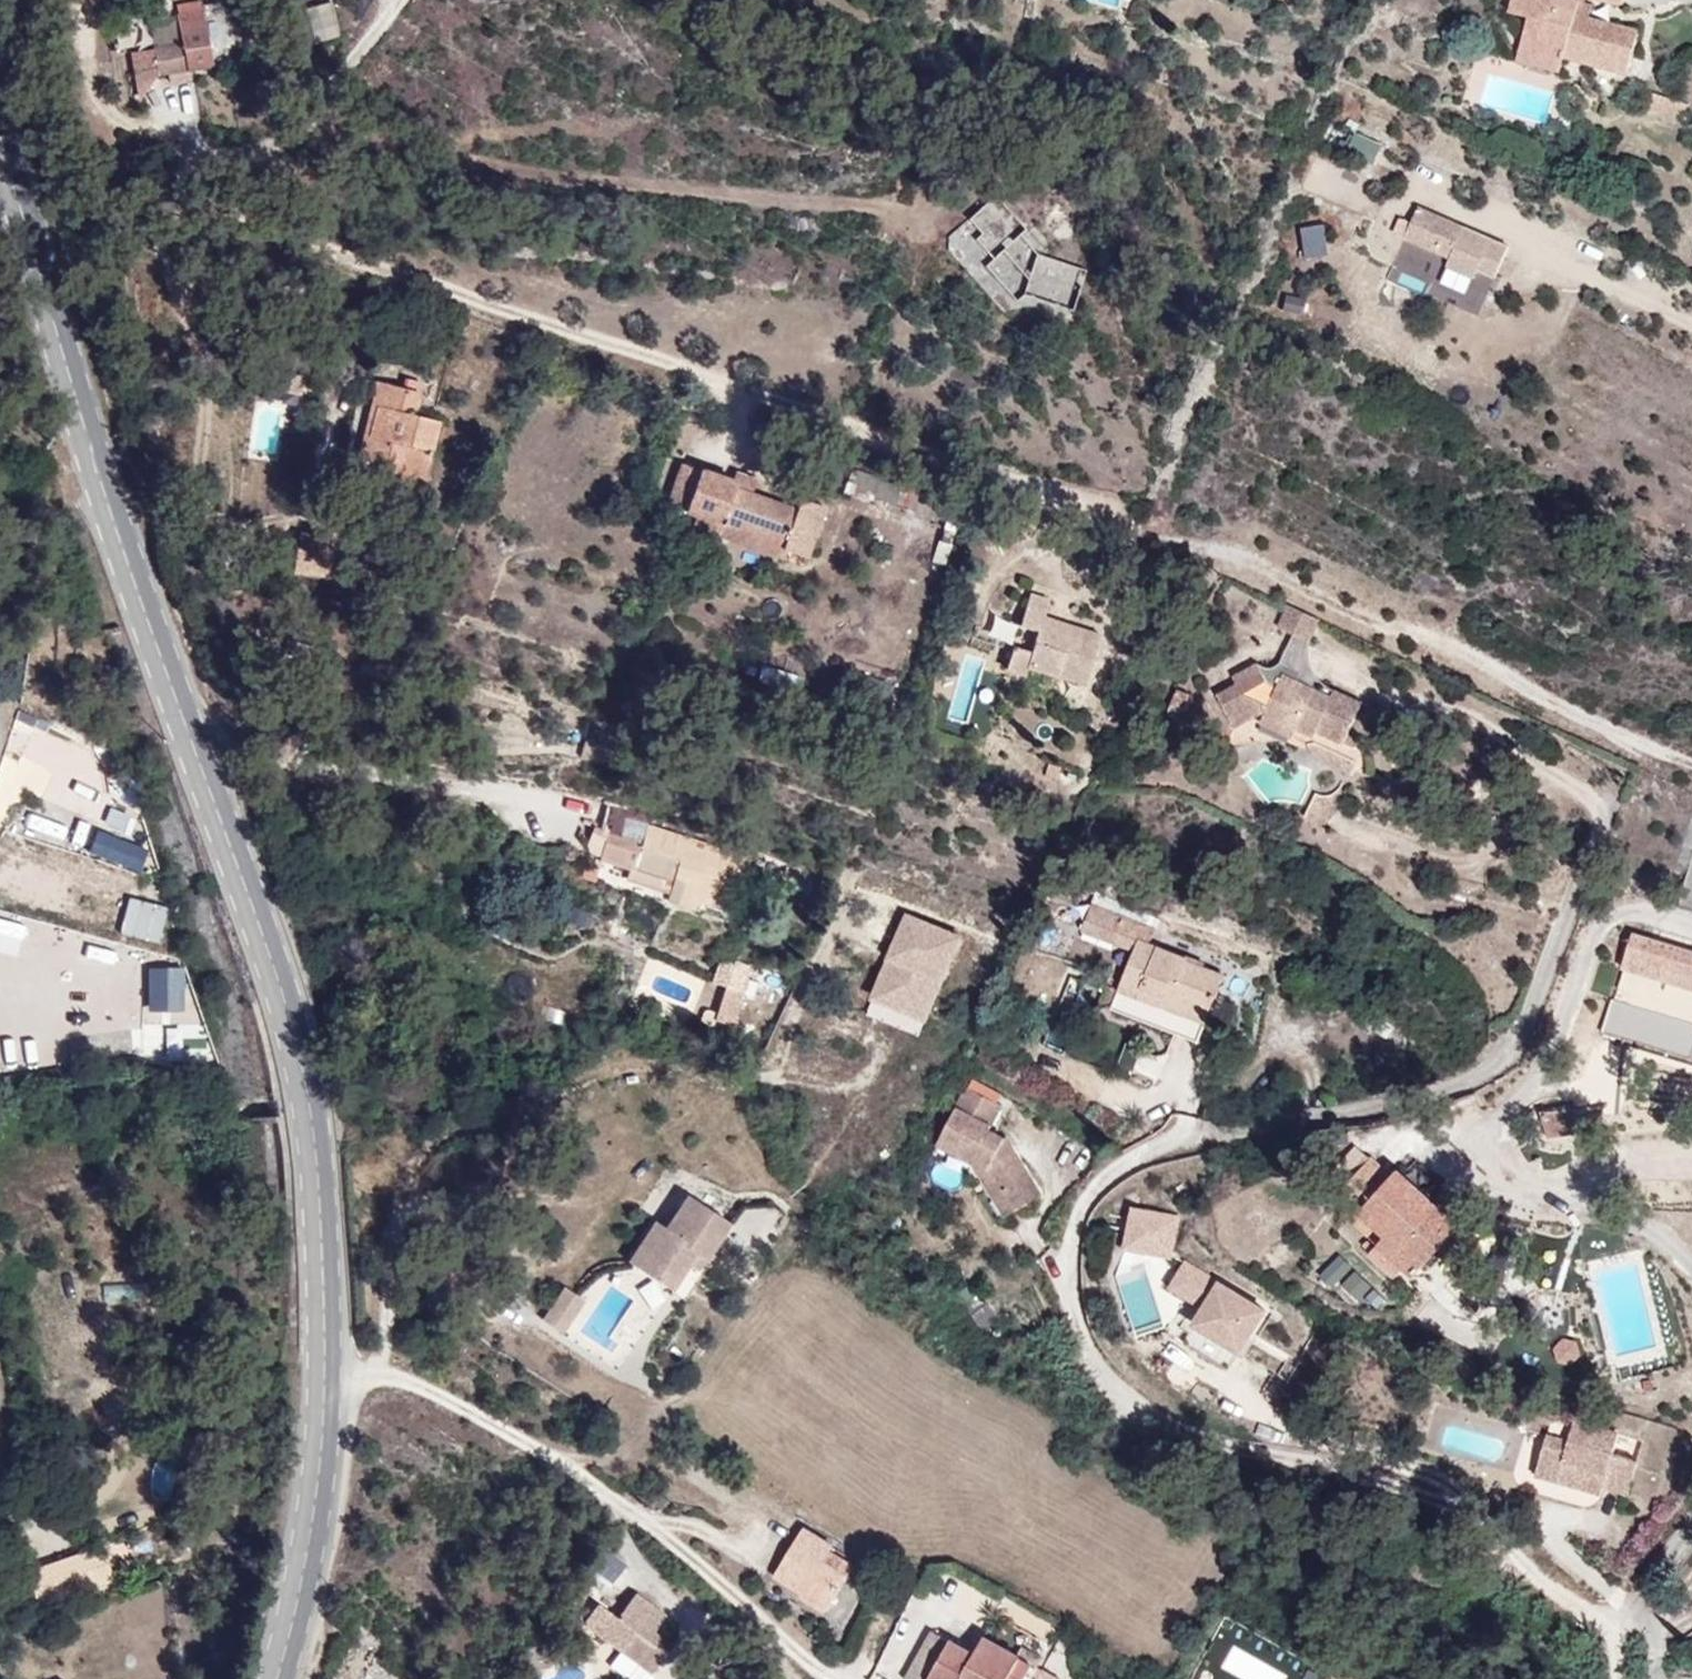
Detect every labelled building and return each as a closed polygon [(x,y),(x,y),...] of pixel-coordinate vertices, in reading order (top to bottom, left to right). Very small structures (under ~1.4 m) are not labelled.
[(1535,8),(1527,35),(1570,46),(1636,62),(1645,19),(1626,14),(1625,21),(1602,16),(1584,12),(1587,0),(1536,0),(1535,8)] [(1606,0),(1587,0),(1584,12),(1602,16),(1606,0)] [(129,51),(130,85),(184,84),(183,73),(218,72),(218,47),(174,48),(173,17),(150,17),(151,50),(129,51)] [(1566,64),(1570,46),(1527,35),(1522,53),(1566,64)] [(1344,151),(1373,163),(1381,144),(1352,132),(1344,151)] [(1413,214),(1463,236),(1474,213),(1423,190),(1413,214)] [(1023,239),(987,192),(933,230),(990,303),(1004,293),(1050,313),(1071,263),(1023,239)] [(1321,225),(1296,228),(1299,259),(1324,257),(1321,225)] [(445,358),(414,344),(372,434),(389,441),(385,450),(400,457),(397,463),(418,473),(447,409),(426,399),(445,358)] [(792,473),(733,451),(725,470),(786,492),(789,481),(792,473)] [(792,540),(812,490),(789,481),(786,492),(725,470),(724,473),(673,452),(659,485),(707,503),(726,510),(729,503),(772,521),(768,530),(792,540)] [(768,530),(772,521),(729,503),(726,510),(707,503),(702,514),(764,539),(768,530)] [(291,575),(317,578),(320,560),(293,557),(291,575)] [(1302,617),(1314,590),(1284,576),(1271,603),(1279,607),(1302,617)] [(1073,672),(1086,615),(1033,601),(1037,587),(1013,581),(1005,609),(1025,614),(1018,638),(1002,634),(996,656),(1014,661),(1015,656),(1073,672)] [(1296,632),(1302,617),(1279,607),(1266,635),(1281,642),(1277,650),(1299,661),(1305,651),(1296,632)] [(1327,714),(1346,670),(1305,651),(1299,661),(1277,650),(1281,642),(1266,635),(1251,641),(1237,635),(1218,646),(1225,661),(1205,670),(1223,702),(1236,694),(1280,715),(1285,704),(1303,712),(1306,705),(1327,714)] [(758,668),(755,683),(794,691),(797,676),(758,668)] [(1344,736),(1303,716),(1294,718),(1298,729),(1338,749),(1344,736)] [(56,756),(88,778),(104,756),(72,733),(56,756)] [(1306,803),(1338,772),(1327,762),(1318,770),(1303,767),(1293,792),(1306,803)] [(38,839),(78,850),(87,816),(48,805),(38,839)] [(616,846),(629,819),(594,805),(581,832),(616,846)] [(712,895),(730,846),(633,809),(629,819),(616,846),(634,853),(641,836),(663,845),(657,862),(653,874),(682,884),(712,895)] [(657,862),(663,845),(641,836),(634,853),(657,862)] [(677,897),(682,884),(653,874),(648,886),(677,897)] [(125,897),(119,937),(162,943),(168,904),(125,897)] [(962,926),(911,902),(874,981),(924,1005),(962,926)] [(1138,940),(1144,915),(1090,903),(1085,928),(1138,940)] [(1236,947),(1141,926),(1127,995),(1221,1016),(1236,947)] [(1638,928),(1628,959),(1691,979),(1691,945),(1638,928)] [(734,954),(739,940),(723,934),(718,948),(734,954)] [(722,1000),(733,966),(714,959),(702,993),(722,1000)] [(1628,959),(1625,969),(1691,991),(1691,979),(1628,959)] [(188,966),(145,967),(146,1011),(188,1011),(188,966)] [(916,1021),(924,1005),(874,981),(866,998),(916,1021)] [(1611,996),(1600,1028),(1691,1060),(1691,1024),(1611,996)] [(46,1064),(43,1048),(10,1053),(13,1070),(46,1064)] [(1040,1192),(1006,1136),(988,1126),(991,1121),(986,1119),(996,1101),(964,1085),(935,1142),(993,1174),(1003,1189),(1005,1188),(1016,1206),(1040,1192)] [(991,1121),(1001,1103),(996,1101),(986,1119),(991,1121)] [(1565,1106),(1539,1109),(1543,1139),(1569,1136),(1565,1106)] [(1016,1206),(1005,1188),(1003,1189),(993,1174),(972,1162),(1003,1214),(1016,1206)] [(1385,1163),(1351,1206),(1381,1229),(1366,1248),(1389,1266),(1404,1248),(1420,1261),(1454,1219),(1385,1163)] [(736,1228),(688,1193),(663,1228),(651,1220),(621,1261),(672,1298),(699,1260),(708,1267),(736,1228)] [(1120,1250),(1171,1261),(1181,1217),(1130,1206),(1120,1250)] [(775,1234),(773,1207),(737,1209),(738,1236),(775,1234)] [(1338,1253),(1317,1277),(1332,1290),(1353,1266),(1338,1253)] [(1113,1278),(1134,1328),(1161,1317),(1140,1266),(1113,1278)] [(1338,1287),(1356,1304),(1373,1286),(1355,1269),(1338,1287)] [(1267,1308),(1220,1278),(1190,1325),(1237,1355),(1267,1308)] [(103,1283),(102,1302),(145,1303),(145,1284),(103,1283)] [(583,1303),(563,1288),(540,1319),(561,1334),(583,1303)] [(1538,1323),(1534,1311),(1521,1308),(1514,1317),(1516,1330),(1528,1333),(1538,1323)] [(1591,1345),(1588,1335),(1576,1338),(1579,1349),(1591,1345)] [(1567,1336),(1551,1348),(1566,1368),(1582,1355),(1567,1336)] [(1537,1411),(1543,1389),(1540,1388),(1518,1405),(1537,1411)] [(1555,1416),(1537,1411),(1525,1450),(1589,1469),(1595,1448),(1603,1450),(1598,1465),(1616,1470),(1626,1437),(1601,1430),(1607,1408),(1562,1395),(1555,1416)] [(1591,1462),(1598,1465),(1603,1450),(1595,1448),(1591,1462)] [(822,1530),(790,1511),(761,1556),(794,1577),(789,1584),(817,1602),(839,1567),(810,1549),(822,1530)] [(839,1567),(851,1547),(822,1530),(810,1549),(839,1567)] [(22,1593),(105,1566),(94,1535),(12,1565),(22,1593)] [(643,1617),(654,1598),(620,1577),(590,1623),(607,1634),(628,1648),(639,1655),(658,1627),(643,1617)] [(1015,1637),(975,1615),(968,1632),(945,1619),(924,1658),(962,1678),(1008,1678),(1014,1669),(1003,1662),(1015,1637)] [(616,1664),(628,1648),(607,1634),(597,1651),(616,1664)] [(1220,1637),(1217,1652),(1238,1657),(1241,1642),(1220,1637)] [(628,1672),(639,1655),(628,1648),(616,1664),(628,1672)]
